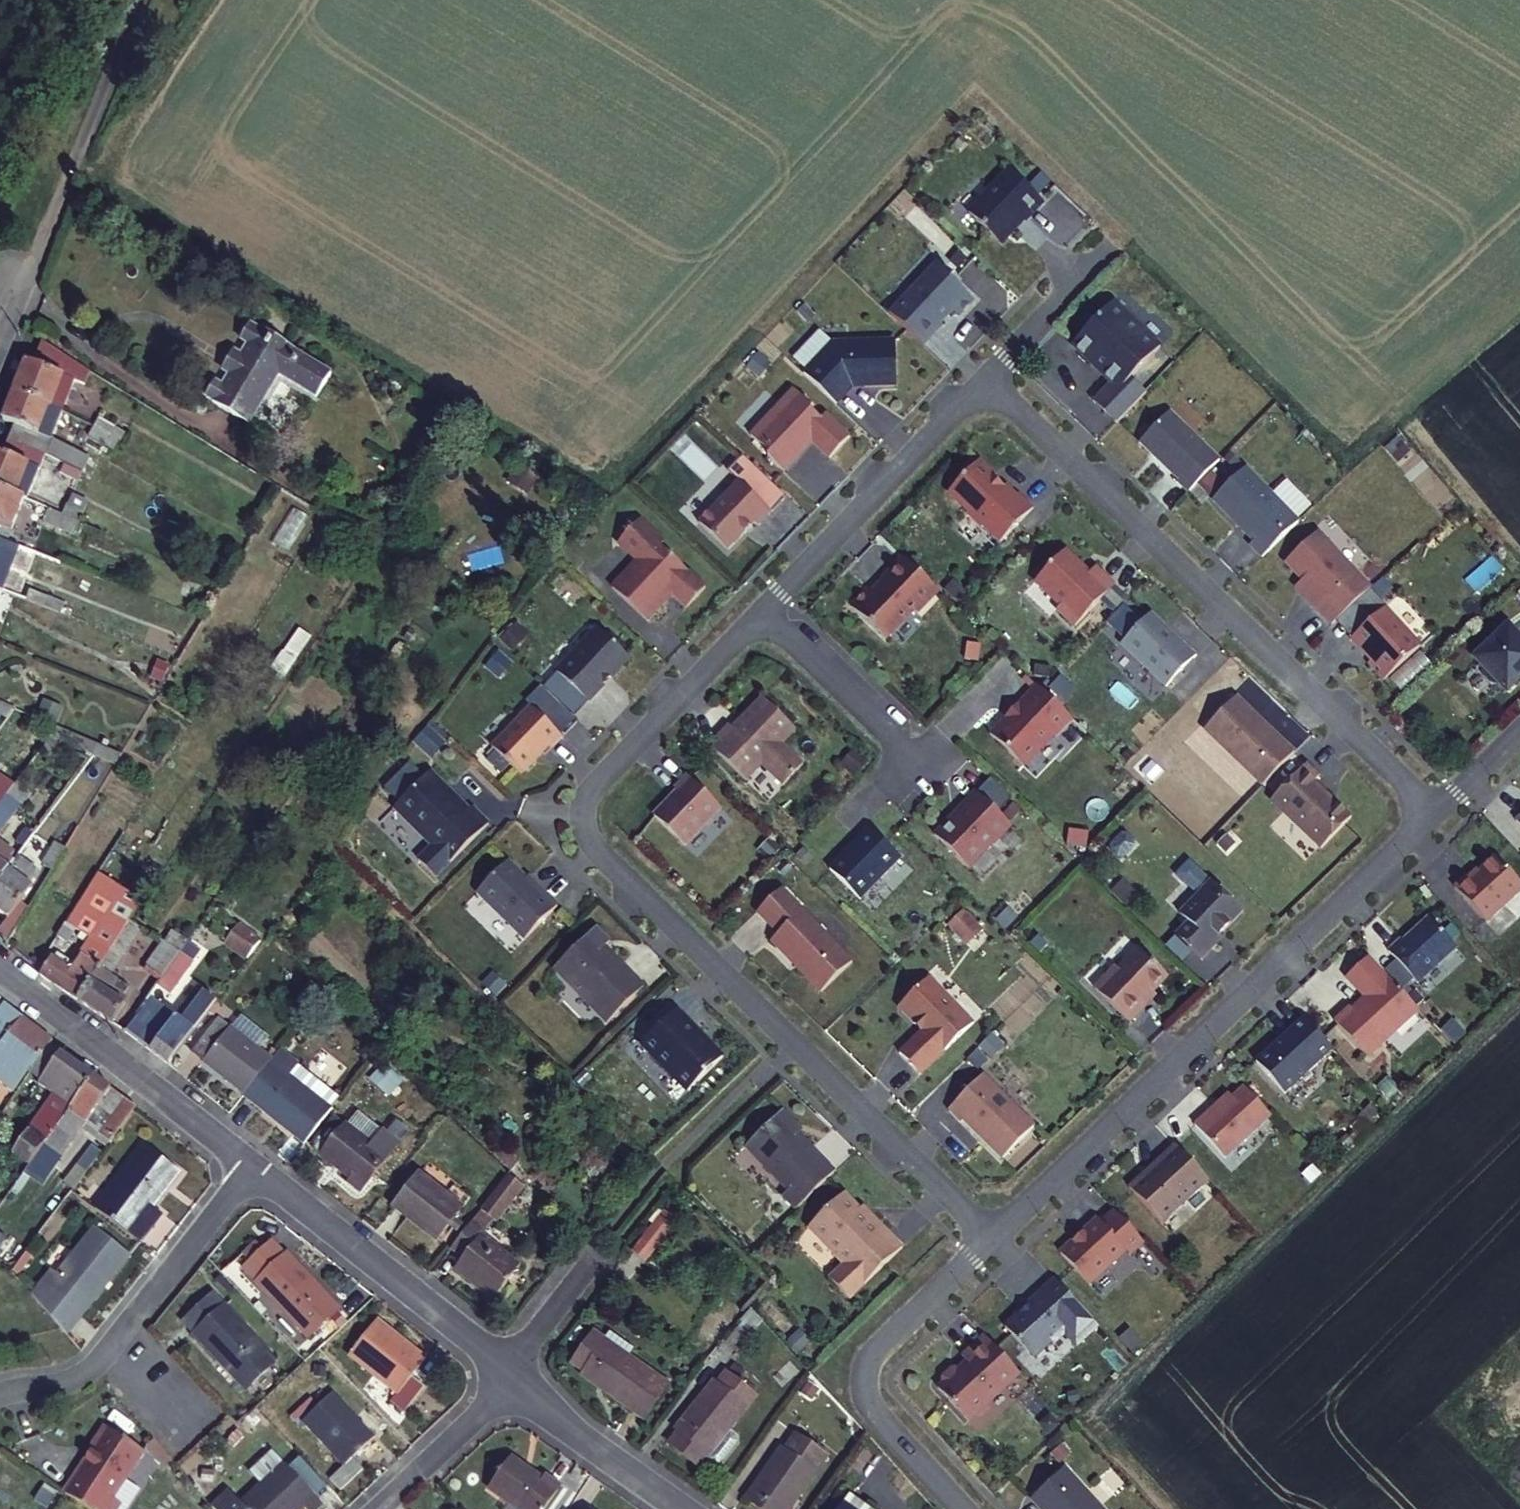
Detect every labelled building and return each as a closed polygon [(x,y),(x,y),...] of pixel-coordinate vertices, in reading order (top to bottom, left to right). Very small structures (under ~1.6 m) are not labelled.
[(1011,171),(969,214),(1000,245),(1014,230),(1012,229),(1022,219),(1023,221),(1024,221),(1025,222),(1026,222),(1027,222),(1028,221),(1029,220),(1045,204),(1011,171)] [(960,318),(975,302),(956,284),(958,282),(940,265),(915,292),(914,290),(890,315),(924,347),(944,327),(942,325),(954,313),(960,318)] [(1124,388),(1132,380),(1162,349),(1114,304),(1074,346),(1096,368),(1099,365),(1116,380),(1124,388)] [(314,398),(329,372),(247,320),(237,339),(247,346),(236,367),(227,385),(214,378),(203,395),(252,424),(280,376),(314,398)] [(802,353),(815,365),(834,345),(821,333),(802,353)] [(34,364),(76,381),(87,386),(94,371),(44,340),(34,364)] [(807,373),(805,375),(838,405),(856,387),(866,386),(866,388),(898,387),(897,342),(834,345),(815,365),(807,373)] [(802,353),(795,361),(807,373),(815,365),(802,353)] [(47,407),(61,414),(76,381),(34,364),(26,362),(19,377),(13,392),(47,407)] [(1124,388),(1116,380),(1094,403),(1117,426),(1148,394),(1132,380),(1124,388)] [(815,408),(796,390),(752,437),(772,454),(769,457),(785,473),(799,459),(799,457),(802,452),(805,452),(813,443),(831,459),(851,438),(827,415),(823,420),(813,410),(815,408)] [(34,453),(41,456),(49,439),(36,434),(47,407),(13,392),(5,411),(1,421),(12,426),(5,441),(34,453)] [(1189,495),(1221,462),(1171,413),(1141,444),(1152,455),(1154,453),(1162,461),(1160,463),(1179,482),(1177,484),(1189,495)] [(115,430),(99,421),(94,431),(110,440),(115,430)] [(94,431),(89,441),(105,450),(110,440),(94,431)] [(72,471),(80,454),(49,439),(41,456),(72,471)] [(27,468),(34,453),(5,441),(0,453),(0,457),(27,468)] [(744,456),(741,459),(785,501),(788,498),(744,456)] [(14,499),(27,468),(0,457),(0,493),(14,499)] [(729,472),(741,483),(773,514),(785,501),(741,459),(741,460),(729,472)] [(996,476),(981,461),(950,494),(970,513),(969,514),(983,528),(985,527),(1002,544),(1035,510),(1020,495),(1018,498),(1007,487),(1005,488),(995,478),(996,476)] [(1299,524),(1246,470),(1216,499),(1257,541),(1250,547),(1263,560),(1299,524)] [(773,514),(741,483),(701,525),(730,552),(757,524),(761,527),(773,514)] [(8,534),(22,502),(14,499),(0,493),(0,530),(8,534)] [(72,511),(58,505),(53,515),(67,521),(72,511)] [(32,521),(62,534),(67,521),(53,515),(37,508),(32,521)] [(689,608),(707,589),(659,543),(663,540),(642,520),(620,543),(639,562),(614,588),(649,621),(668,601),(665,599),(672,592),(689,608)] [(4,543),(8,534),(0,530),(0,542),(4,543)] [(1371,591),(1318,534),(1286,564),(1325,606),(1319,612),(1332,627),(1371,591)] [(14,566),(21,550),(4,543),(0,542),(0,561),(14,566)] [(1066,552),(1036,582),(1062,607),(1058,611),(1076,628),(1115,587),(1096,569),(1090,575),(1066,552)] [(918,614),(939,592),(903,557),(882,579),(889,586),(881,594),(875,594),(869,588),(851,607),(885,640),(914,611),(918,614)] [(47,600),(29,593),(25,604),(43,611),(47,600)] [(36,624),(55,632),(60,617),(43,611),(25,604),(21,613),(38,621),(36,624)] [(1384,682),(1421,649),(1385,610),(1351,640),(1363,653),(1365,651),(1373,660),(1368,665),(1384,682)] [(1183,646),(1151,615),(1122,645),(1167,688),(1197,657),(1185,645),(1183,646)] [(517,622),(500,639),(512,651),(529,634),(517,622)] [(271,665),(284,674),(312,634),(299,626),(271,665)] [(597,635),(605,634),(599,628),(577,651),(582,651),(597,635)] [(1519,681),(1519,641),(1509,629),(1476,660),(1483,668),(1482,673),(1484,678),(1490,684),(1495,686),(1500,685),(1507,693),(1519,681)] [(613,679),(631,659),(605,634),(597,635),(582,651),(577,651),(558,672),(590,703),(606,686),(605,685),(611,678),(613,679)] [(514,663),(499,651),(484,667),(498,680),(514,663)] [(577,717),(590,703),(558,672),(544,686),(577,717)] [(526,701),(532,707),(563,736),(577,721),(540,686),(526,701)] [(1042,691),(1038,687),(1019,707),(1021,709),(1010,720),(1007,718),(991,735),(1024,767),(1054,736),(1057,738),(1074,721),(1042,691)] [(797,730),(764,698),(741,722),(743,725),(737,732),(731,726),(718,740),(721,742),(714,750),(747,782),(763,765),(785,786),(805,765),(783,745),(797,730)] [(1237,698),(1205,731),(1263,787),(1295,754),(1267,727),(1266,728),(1265,728),(1259,723),(1259,721),(1260,721),(1237,698)] [(10,719),(16,711),(0,704),(0,715),(10,719)] [(563,736),(532,707),(493,748),(519,773),(522,770),(525,773),(550,747),(553,749),(564,737),(563,736)] [(446,743),(428,726),(413,743),(431,759),(446,743)] [(51,740),(93,758),(101,748),(59,730),(51,740)] [(101,748),(93,758),(116,768),(123,758),(101,748)] [(1320,778),(1307,766),(1271,802),(1321,851),(1352,819),(1315,783),(1320,778)] [(436,877),(489,823),(473,808),(470,811),(457,799),(455,801),(446,793),(449,790),(430,772),(396,807),(434,845),(419,860),(436,877)] [(17,785),(2,774),(0,776),(0,809),(6,800),(17,785)] [(722,808),(689,777),(677,790),(678,792),(655,816),(686,846),(722,808)] [(1014,828),(978,794),(964,809),(966,811),(957,820),(954,817),(936,837),(969,869),(992,845),(995,847),(1014,828)] [(0,809),(0,836),(20,810),(6,800),(0,809)] [(901,858),(870,828),(830,870),(861,900),(901,858)] [(20,856),(0,841),(0,883),(20,856)] [(54,873),(67,851),(57,845),(43,866),(54,873)] [(24,901),(35,886),(32,883),(42,871),(21,854),(20,856),(0,883),(0,913),(10,920),(24,901)] [(1496,858),(1470,882),(1466,878),(1454,889),(1485,923),(1519,891),(1519,884),(1496,858)] [(479,892),(526,939),(559,906),(538,886),(536,888),(509,861),(479,892)] [(1219,941),(1218,939),(1243,912),(1211,882),(1180,915),(1188,923),(1176,936),(1201,960),(1219,941)] [(822,993),(853,963),(782,889),(758,912),(780,934),(772,941),(822,993)] [(67,941),(90,905),(81,899),(58,935),(67,941)] [(33,907),(24,901),(10,920),(0,933),(0,938),(10,945),(33,907)] [(967,942),(981,928),(967,914),(953,928),(967,942)] [(1456,948),(1429,919),(1403,943),(1401,941),(1388,952),(1417,984),(1456,948)] [(41,976),(78,1003),(130,925),(122,920),(105,944),(110,947),(108,950),(98,943),(85,961),(81,957),(71,970),(54,959),(41,976)] [(224,940),(244,956),(260,936),(240,921),(224,940)] [(105,996),(115,983),(108,976),(138,932),(130,925),(78,1003),(110,1026),(123,1007),(117,1003),(105,996)] [(556,969),(609,1023),(645,988),(605,948),(611,943),(597,928),(556,969)] [(180,977),(184,979),(200,956),(187,946),(178,959),(187,966),(180,977)] [(1168,977),(1139,949),(1119,970),(1112,971),(1095,990),(1130,1023),(1142,1010),(1139,1007),(1168,977)] [(1368,1058),(1419,1012),(1369,957),(1347,978),(1367,1001),(1362,1006),(1360,1004),(1353,1011),(1351,1010),(1336,1023),(1368,1058)] [(169,1000),(184,979),(180,977),(187,966),(178,959),(156,990),(169,1000)] [(921,1075),(974,1024),(930,978),(903,1004),(903,1010),(923,1032),(901,1053),(921,1075)] [(117,1003),(126,991),(115,983),(105,996),(117,1003)] [(172,1070),(220,1005),(205,995),(182,1027),(148,1002),(124,1036),(172,1070)] [(53,1041),(23,1019),(5,1004),(0,1010),(0,1034),(5,1039),(0,1045),(0,1087),(10,1095),(27,1073),(50,1045),(53,1041)] [(677,1011),(643,1045),(689,1092),(724,1058),(677,1011)] [(1333,1051),(1304,1019),(1278,1044),(1280,1045),(1272,1053),(1270,1051),(1256,1063),(1285,1095),(1333,1051)] [(217,1022),(190,1060),(240,1097),(267,1061),(217,1022)] [(41,1141),(87,1074),(54,1049),(33,1082),(47,1092),(0,1164),(0,1171),(15,1181),(41,1141)] [(312,1097),(322,1085),(276,1049),(267,1061),(240,1097),(300,1143),(325,1109),(312,1097)] [(60,1154),(80,1124),(105,1087),(87,1074),(41,1141),(60,1154)] [(1035,1126),(983,1075),(949,1110),(961,1122),(964,1120),(1003,1159),(1035,1126)] [(1398,1092),(1388,1081),(1379,1089),(1389,1100),(1398,1092)] [(335,1096),(322,1085),(312,1097),(325,1109),(335,1096)] [(1225,1158),(1271,1116),(1245,1087),(1222,1108),(1218,1104),(1194,1126),(1225,1158)] [(129,1106),(118,1098),(93,1134),(104,1141),(129,1106)] [(783,1111),(747,1146),(790,1191),(784,1196),(797,1210),(835,1173),(794,1130),(797,1127),(783,1111)] [(373,1130),(361,1142),(334,1121),(311,1151),(337,1172),(335,1179),(352,1190),(389,1142),(373,1130)] [(89,1205),(136,1241),(157,1213),(148,1207),(174,1172),(136,1144),(89,1205)] [(1209,1180),(1176,1145),(1155,1166),(1158,1168),(1150,1176),(1147,1173),(1131,1189),(1164,1223),(1209,1180)] [(504,1161),(477,1198),(490,1207),(517,1175),(504,1161)] [(428,1235),(452,1205),(411,1172),(387,1203),(428,1235)] [(684,1205),(669,1193),(638,1230),(652,1242),(684,1205)] [(845,1194),(809,1228),(845,1266),(830,1279),(850,1300),(904,1248),(888,1232),(885,1235),(845,1194)] [(465,1214),(440,1246),(454,1257),(447,1265),(488,1298),(513,1267),(472,1233),(477,1226),(465,1214)] [(1126,1250),(1098,1219),(1060,1253),(1089,1285),(1126,1250)] [(49,1272),(45,1268),(28,1290),(60,1327),(81,1300),(84,1301),(120,1251),(85,1223),(49,1272)] [(257,1277),(307,1336),(339,1309),(291,1250),(257,1277)] [(1005,1327),(1033,1358),(1052,1342),(1054,1344),(1068,1331),(1066,1329),(1084,1311),(1055,1279),(1028,1304),(1030,1307),(1023,1314),(1021,1312),(1005,1327)] [(25,1295),(40,1312),(57,1332),(60,1327),(28,1290),(25,1295)] [(193,1323),(242,1381),(273,1354),(264,1343),(267,1340),(226,1293),(193,1323)] [(595,1355),(589,1364),(645,1411),(669,1377),(633,1346),(609,1327),(598,1317),(580,1342),(595,1355)] [(354,1359),(400,1395),(411,1381),(425,1362),(380,1326),(354,1359)] [(959,1369),(952,1369),(943,1378),(943,1384),(938,1388),(969,1421),(1020,1374),(985,1336),(962,1356),(967,1362),(959,1369)] [(737,1434),(729,1428),(753,1391),(717,1365),(708,1381),(703,1377),(671,1427),(677,1430),(668,1445),(702,1468),(709,1458),(718,1464),(723,1463),(738,1439),(737,1434)] [(425,1392),(411,1381),(400,1395),(392,1406),(404,1416),(425,1392)] [(300,1421),(339,1466),(346,1460),(371,1439),(331,1393),(300,1421)] [(104,1426),(88,1451),(91,1452),(64,1493),(66,1495),(87,1508),(118,1508),(121,1504),(112,1499),(143,1451),(104,1426)] [(825,1457),(794,1435),(783,1452),(777,1450),(745,1496),(764,1508),(791,1508),(825,1457)] [(266,1469),(296,1504),(300,1508),(311,1508),(318,1502),(280,1457),(266,1469)] [(356,1471),(346,1460),(339,1466),(324,1479),(334,1490),(356,1471)] [(517,1508),(552,1508),(567,1490),(550,1477),(544,1485),(513,1462),(492,1490),(517,1508)] [(296,1504),(266,1469),(235,1498),(222,1484),(207,1496),(218,1508),(290,1508),(296,1504)] [(1065,1469),(1032,1499),(1041,1508),(1102,1508),(1065,1469)] [(838,1501),(850,1508),(876,1508),(846,1489),(838,1501)] [(567,1490),(552,1508),(573,1508),(580,1499),(567,1490)]
